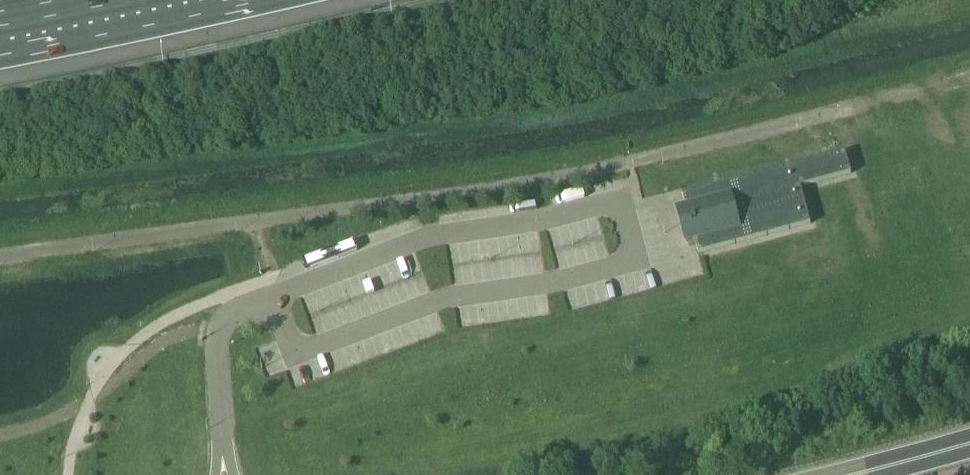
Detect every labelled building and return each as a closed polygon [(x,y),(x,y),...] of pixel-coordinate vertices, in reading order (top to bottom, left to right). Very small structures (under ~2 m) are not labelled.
[(694,240),(698,254),(811,224),(801,188),(851,174),(845,153),(683,196),(687,210),(678,213),(686,242),(694,240)]
